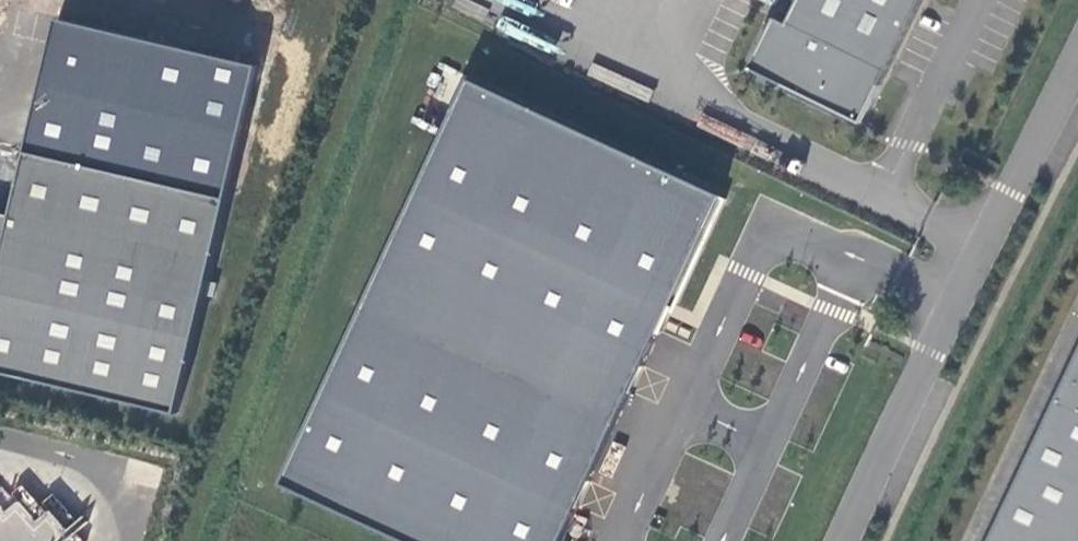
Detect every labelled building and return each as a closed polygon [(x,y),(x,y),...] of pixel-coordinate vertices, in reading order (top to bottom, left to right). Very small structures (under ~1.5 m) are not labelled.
[(925,0),(807,0),(796,23),(783,16),(756,69),(863,122),(925,0)] [(486,76),(294,492),(401,540),(570,540),(733,189),(486,76)] [(27,156),(12,222),(0,219),(0,375),(179,416),(228,202),(27,156)] [(991,540),(1077,540),(1077,356),(991,540)]
